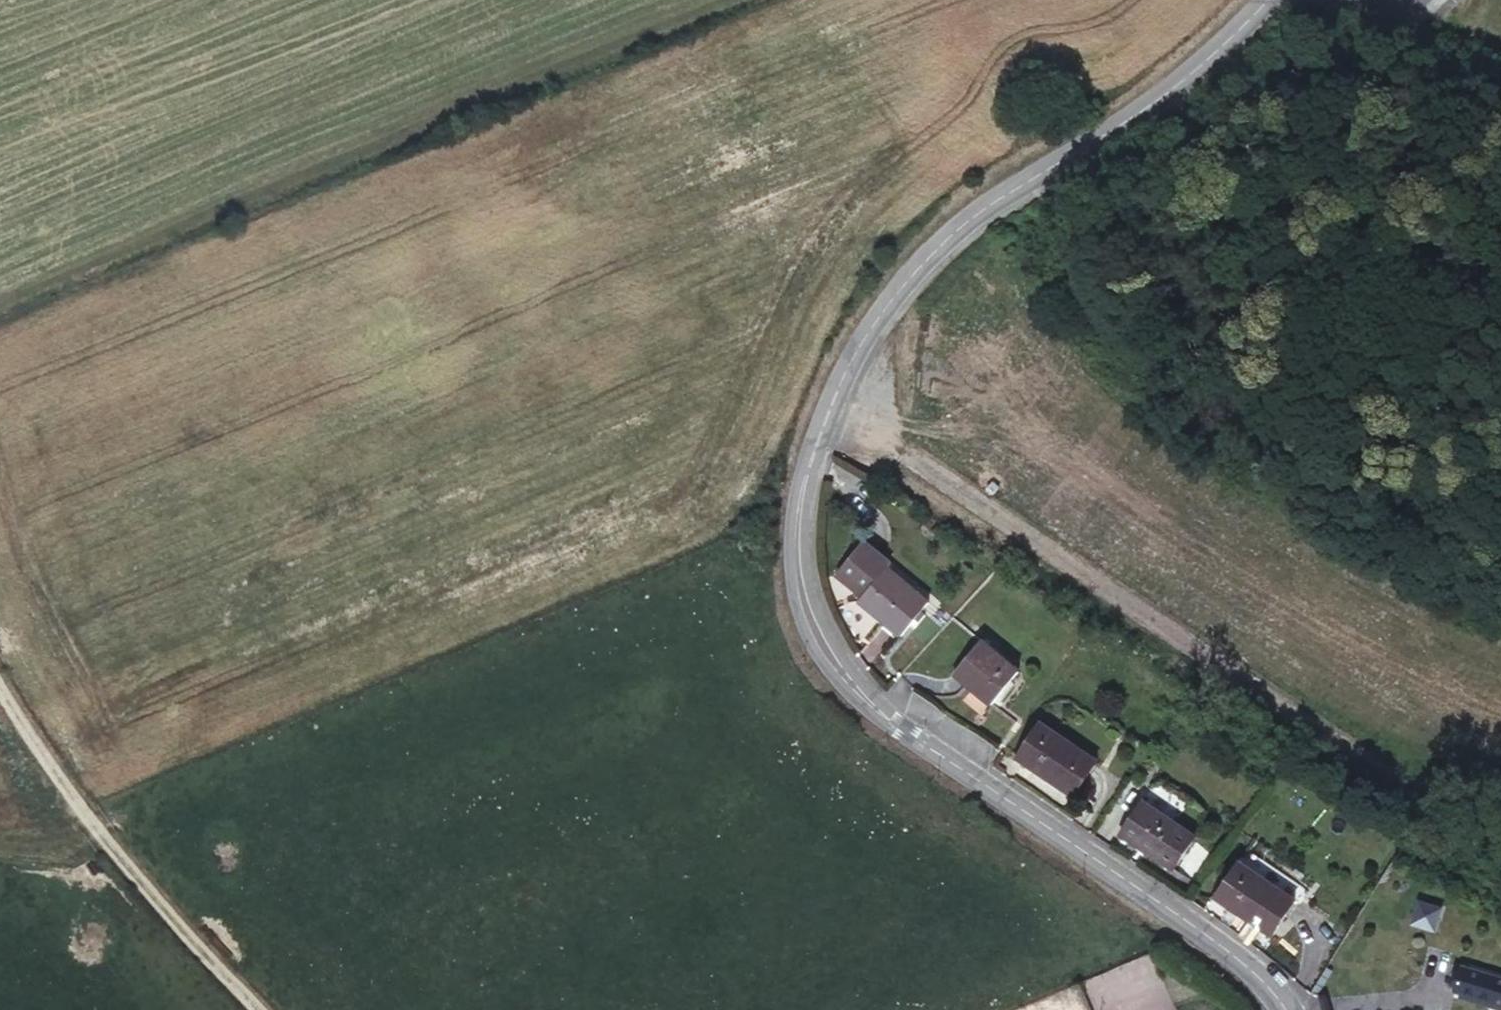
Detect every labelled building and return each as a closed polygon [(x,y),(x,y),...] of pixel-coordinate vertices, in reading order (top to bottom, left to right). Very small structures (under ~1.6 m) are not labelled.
[(882,565),(854,599),(897,633),(923,597),(882,565)] [(1015,670),(976,640),(948,675),(987,705),(1015,670)] [(1093,758),(1041,722),(1015,759),(1067,795),(1093,758)] [(1193,830),(1140,793),(1116,827),(1167,866),(1193,830)] [(1290,896),(1235,857),(1212,891),(1265,928),(1290,896)] [(1460,962),(1452,986),(1500,1002),(1500,975),(1460,962)]
